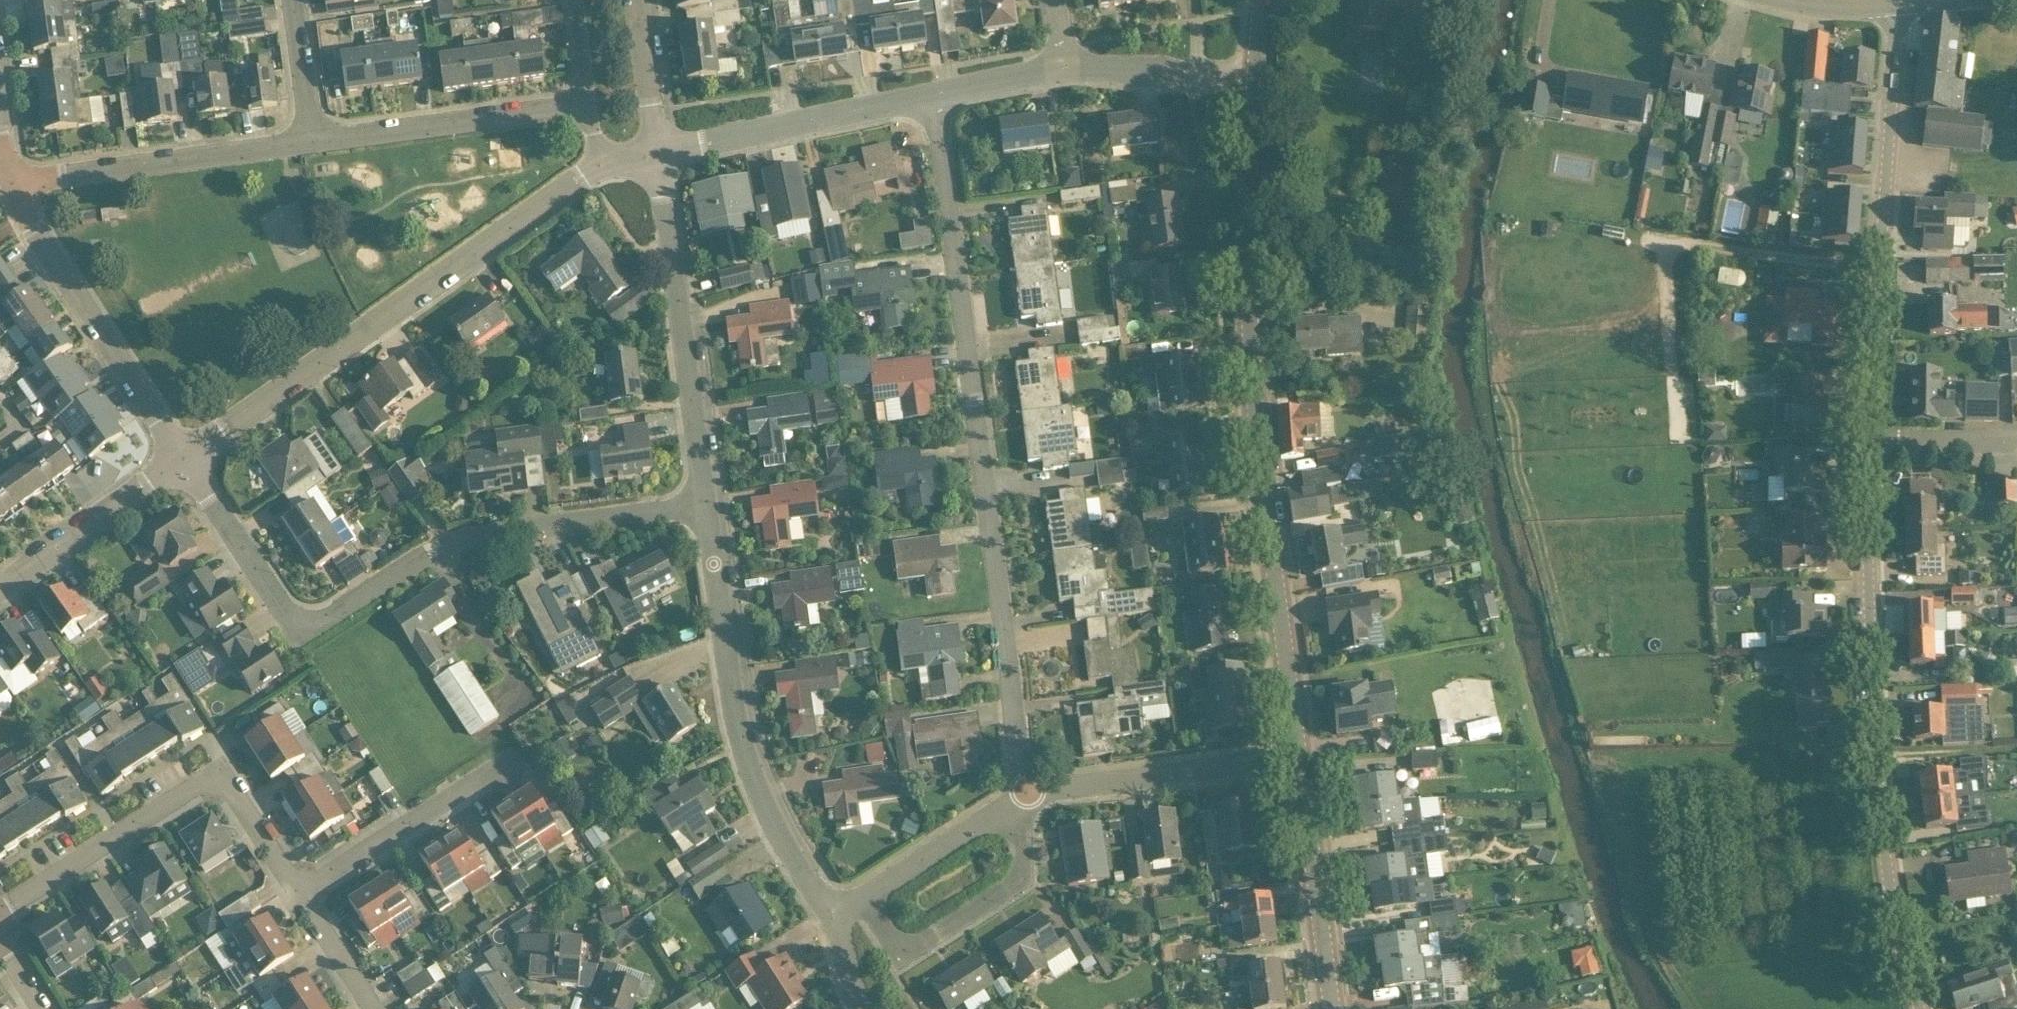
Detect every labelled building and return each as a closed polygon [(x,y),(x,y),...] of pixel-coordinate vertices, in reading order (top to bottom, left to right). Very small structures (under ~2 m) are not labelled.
[(28,2),(32,28),(76,22),(73,0),(43,0),(28,2)] [(224,20),(239,18),(239,12),(239,10),(238,0),(221,0),(224,20)] [(379,10),(377,0),(325,0),(326,8),(354,4),(356,14),(379,10)] [(678,10),(715,5),(717,15),(739,12),(738,0),(734,0),(731,0),(677,0),(678,10)] [(822,61),(815,20),(802,22),(799,0),(789,2),(788,0),(773,0),(779,39),(792,37),(796,65),(822,61)] [(837,1),(839,16),(815,20),(822,61),(847,57),(843,30),(857,27),(853,0),(843,0),(837,1)] [(857,27),(872,25),(876,53),(901,49),(896,8),(871,12),(869,0),(853,0),(857,27)] [(896,8),(901,49),(926,45),(922,17),(937,15),(935,2),(935,0),(919,0),(919,4),(896,8)] [(954,16),(975,13),(976,17),(984,15),(986,32),(1016,28),(1012,0),(1011,0),(1010,0),(947,0),(935,2),(937,15),(939,31),(956,29),(954,16)] [(1099,9),(1123,5),(1122,0),(1097,0),(1099,9)] [(117,2),(105,4),(107,17),(119,16),(117,2)] [(266,21),(264,8),(239,12),(239,18),(240,24),(266,21)] [(522,14),(511,15),(513,28),(514,28),(514,32),(526,30),(530,30),(546,27),(543,11),(524,14),(522,14)] [(718,25),(701,27),(681,30),(685,55),(738,48),(737,40),(736,37),(734,37),(733,26),(741,25),(739,12),(717,15),(718,25)] [(387,15),(389,28),(400,26),(398,13),(387,15)] [(503,29),(513,28),(511,15),(501,17),(503,29)] [(362,17),(364,31),(374,30),(373,16),(362,17)] [(362,17),(352,19),(353,24),(353,32),(354,33),(364,31),(362,17)] [(1960,22),(1926,18),(1915,107),(1918,108),(1928,109),(1928,113),(1927,113),(1923,146),(1981,153),(1981,147),(1982,147),(1985,119),(1961,116),(1965,80),(1953,79),(1960,22)] [(461,21),(463,35),(474,34),(472,20),(461,21)] [(231,41),(248,39),(268,36),(266,21),(240,24),(229,26),(231,41)] [(452,37),(463,35),(461,21),(450,23),(452,37)] [(52,51),(54,65),(81,61),(81,60),(76,22),(32,28),(35,53),(52,51)] [(179,35),(181,49),(194,47),(192,34),(179,35)] [(1803,84),(1824,85),(1827,57),(1829,37),(1808,35),(1806,55),(1803,84)] [(465,54),(470,90),(494,86),(490,52),(488,40),(464,44),(465,54)] [(782,67),(779,47),(778,42),(763,44),(767,69),(782,67)] [(515,48),(520,83),(547,79),(542,44),(517,48),(515,48)] [(418,47),(393,51),(398,85),(423,82),(418,47)] [(490,52),(494,86),(520,83),(515,48),(490,52)] [(738,48),(685,55),(688,81),(719,77),(717,63),(739,60),(738,48)] [(372,89),(398,85),(393,51),(390,51),(367,54),(372,89)] [(372,89),(367,54),(342,58),(346,92),(372,89)] [(440,57),(442,73),(445,93),(470,90),(465,54),(440,57)] [(1843,87),(1824,85),(1803,84),(1800,112),(1811,113),(1849,116),(1851,89),(1870,91),(1873,58),(1846,56),(1844,76),(1843,87)] [(245,74),(247,91),(249,110),(278,107),(271,57),(260,58),(261,72),(245,74)] [(1669,93),(1708,101),(1715,66),(1676,58),(1669,93)] [(42,107),(74,102),(72,89),(79,88),(77,76),(78,76),(78,74),(87,73),(86,59),(81,60),(81,61),(54,65),(56,79),(39,81),(42,107)] [(197,91),(198,97),(200,117),(230,113),(225,79),(224,79),(222,62),(205,64),(204,60),(181,63),(184,91),(184,93),(197,91)] [(144,89),(149,124),(177,121),(173,94),(184,93),(184,91),(181,63),(141,69),(144,88),(144,89)] [(1774,100),(1768,99),(1773,77),(1739,70),(1731,112),(1763,118),(1764,116),(1771,117),(1774,100)] [(1563,112),(1642,124),(1648,90),(1587,79),(1587,77),(1568,74),(1566,83),(1568,83),(1563,112)] [(1551,90),(1525,86),(1520,115),(1546,119),(1549,100),(1551,90)] [(137,129),(137,126),(132,93),(110,96),(111,105),(121,103),(122,111),(125,131),(137,129)] [(94,125),(90,100),(74,102),(42,107),(46,132),(94,125)] [(1721,115),(1718,114),(1719,109),(1701,106),(1689,165),(1710,169),(1715,146),(1721,115)] [(1810,124),(1811,113),(1800,112),(1799,123),(1810,124)] [(1139,147),(1159,145),(1155,113),(1126,117),(1125,113),(1124,113),(1125,117),(1107,119),(1111,151),(1139,147)] [(1736,118),(1721,115),(1715,146),(1727,148),(1730,149),(1736,118)] [(1004,154),(1024,151),(1052,148),(1047,116),(1018,120),(1018,116),(1017,116),(1017,120),(1000,123),(1004,154)] [(1828,149),(1866,152),(1868,128),(1830,125),(1828,149)] [(855,210),(850,188),(879,182),(898,178),(891,146),(869,151),(872,163),(827,174),(831,191),(818,194),(818,193),(816,193),(832,265),(850,263),(839,213),(855,210)] [(1658,150),(1653,149),(1648,149),(1647,157),(1645,169),(1654,170),(1661,166),(1662,156),(1658,150)] [(1864,176),(1866,152),(1828,149),(1826,173),(1864,176)] [(1722,183),(1738,187),(1744,159),(1728,156),(1722,183)] [(759,219),(762,231),(764,241),(779,238),(777,228),(811,220),(799,166),(764,173),(773,216),(759,219)] [(1808,169),(1798,168),(1797,180),(1807,181),(1808,169)] [(1067,171),(1063,177),(1064,189),(1081,186),(1079,170),(1067,171)] [(701,224),(721,220),(754,213),(746,177),(694,188),(701,224)] [(1807,181),(1797,180),(1796,192),(1806,193),(1807,181)] [(1682,183),(1679,195),(1687,197),(1689,184),(1682,183)] [(1114,218),(1112,206),(1137,203),(1135,188),(1110,191),(1109,184),(1102,185),(1106,219),(1114,218)] [(1100,189),(1061,194),(1062,206),(1102,200),(1100,189)] [(1824,193),(1822,217),(1860,220),(1862,196),(1824,193)] [(1944,204),(1936,204),(1916,203),(1914,230),(1924,231),(1924,249),(1953,250),(1954,232),(1946,231),(1947,221),(1975,222),(1975,220),(1987,220),(1987,200),(1975,200),(1976,197),(1945,196),(1944,204)] [(1177,198),(1145,202),(1151,250),(1184,246),(1181,228),(1178,228),(1177,216),(1180,215),(1177,198)] [(1010,270),(1010,271),(1054,265),(1047,206),(1029,208),(1031,218),(1009,221),(1015,270),(1010,270)] [(1758,217),(1753,242),(1772,246),(1779,211),(1760,207),(1758,217)] [(126,209),(102,212),(103,222),(127,218),(126,209)] [(97,223),(96,213),(82,215),(83,225),(97,223)] [(1859,244),(1860,220),(1822,217),(1820,241),(1859,244)] [(1542,223),(1541,237),(1553,239),(1555,224),(1542,223)] [(915,229),(919,248),(932,245),(928,226),(915,229)] [(569,253),(543,273),(558,293),(581,276),(591,290),(589,291),(602,309),(604,308),(606,311),(619,301),(616,297),(634,284),(623,268),(616,272),(604,255),(607,253),(592,232),(567,250),(569,253)] [(1800,236),(1790,235),(1789,247),(1799,248),(1800,236)] [(809,253),(812,267),(826,264),(823,250),(809,253)] [(506,259),(506,268),(517,268),(517,259),(506,259)] [(2003,259),(1946,260),(1926,261),(1926,284),(2004,282),(2003,259)] [(1151,316),(1165,314),(1185,311),(1179,270),(1158,273),(1157,262),(1112,269),(1115,285),(1146,280),(1151,316)] [(910,281),(890,284),(889,284),(887,271),(856,274),(854,264),(820,268),(824,300),(838,299),(837,293),(852,291),(855,315),(882,312),(884,329),(910,326),(907,306),(913,305),(910,281)] [(1062,325),(1054,265),(1010,271),(1010,272),(1016,271),(1022,320),(1043,317),(1044,327),(1062,325)] [(753,283),(749,268),(719,275),(723,291),(753,283)] [(1745,287),(1746,272),(1721,270),(1720,285),(1745,287)] [(1770,274),(1759,273),(1757,285),(1768,287),(1770,274)] [(819,292),(816,276),(790,281),(793,297),(819,292)] [(1816,299),(1817,283),(1777,281),(1776,300),(1768,300),(1765,345),(1786,346),(1787,328),(1812,329),(1811,345),(1831,346),(1834,306),(1818,305),(1818,300),(1816,299)] [(45,307),(37,295),(34,298),(33,297),(28,289),(23,293),(22,291),(16,282),(0,293),(0,328),(5,335),(17,328),(45,307)] [(466,349),(506,321),(488,296),(464,313),(462,309),(461,310),(463,313),(449,324),(466,349)] [(1929,303),(1930,335),(1956,334),(1956,331),(1988,330),(1987,308),(1956,308),(1956,302),(1929,303)] [(751,319),(750,319),(730,321),(732,342),(739,342),(743,369),(751,368),(751,369),(756,369),(756,368),(766,366),(763,340),(794,336),(790,303),(768,306),(750,308),(751,319)] [(53,319),(45,307),(17,328),(30,347),(56,329),(50,321),(53,319)] [(1407,308),(1405,345),(1428,347),(1430,310),(1407,308)] [(1077,322),(1078,334),(1109,329),(1107,318),(1077,322)] [(1344,322),(1340,322),(1296,324),(1298,354),(1326,352),(1326,359),(1347,358),(1344,322)] [(543,327),(529,337),(538,348),(551,338),(543,327)] [(44,367),(60,356),(73,347),(65,335),(61,337),(56,329),(30,347),(43,366),(44,367)] [(1109,329),(1078,334),(1080,347),(1120,342),(1118,329),(1109,330),(1109,329)] [(1147,360),(1148,360),(1148,359),(1146,345),(1122,349),(1125,364),(1147,360)] [(1,352),(0,353),(0,368),(12,360),(5,349),(1,352)] [(1054,349),(1036,352),(1037,361),(1016,364),(1022,413),(1062,407),(1054,349)] [(429,390),(441,382),(431,367),(419,350),(397,366),(394,362),(359,387),(368,399),(356,407),(374,433),(391,421),(384,412),(410,393),(413,398),(427,388),(429,390)] [(637,353),(617,355),(606,357),(612,404),(643,400),(640,371),(644,371),(643,370),(640,370),(637,353)] [(826,354),(810,356),(812,372),(804,373),(806,388),(829,386),(826,354)] [(1170,414),(1170,412),(1205,407),(1203,394),(1203,393),(1201,381),(1202,381),(1201,380),(1199,368),(1200,368),(1200,367),(1199,367),(1197,355),(1198,355),(1198,354),(1163,359),(1165,374),(1156,376),(1161,415),(1170,414)] [(870,365),(869,355),(839,358),(843,388),(872,384),(870,365)] [(40,400),(80,373),(71,360),(66,364),(60,356),(44,367),(43,366),(25,379),(26,380),(40,400)] [(15,373),(20,370),(12,360),(0,368),(0,384),(15,373)] [(933,394),(930,371),(908,374),(906,360),(870,365),(872,384),(875,404),(885,403),(888,424),(905,421),(904,418),(930,415),(927,395),(933,394)] [(1939,420),(1953,420),(1954,420),(1965,420),(1965,421),(1998,422),(1999,386),(1966,386),(1965,396),(1954,396),(1954,394),(1940,394),(1941,372),(1912,371),(1911,421),(1939,421),(1939,420)] [(60,416),(89,396),(83,388),(88,385),(80,373),(40,400),(55,421),(61,417),(60,416)] [(1699,388),(1716,387),(1715,373),(1698,374),(1699,388)] [(1821,400),(1822,380),(1793,379),(1790,429),(1826,430),(1827,409),(1823,409),(1823,400),(1821,400)] [(834,391),(813,394),(818,427),(839,424),(834,391)] [(75,437),(114,410),(105,398),(100,402),(93,393),(89,396),(60,416),(61,417),(75,437)] [(25,395),(14,402),(21,414),(33,407),(32,406),(25,395)] [(765,469),(785,466),(786,466),(785,456),(787,455),(784,433),(812,429),(807,396),(788,398),(789,409),(770,411),(751,414),(754,435),(760,434),(765,469)] [(1072,406),(1062,407),(1022,413),(1017,413),(1017,415),(1023,414),(1029,463),(1050,460),(1051,470),(1069,468),(1068,455),(1078,454),(1072,406)] [(607,407),(581,411),(579,411),(581,423),(609,419),(607,407)] [(1281,459),(1305,457),(1304,441),(1320,440),(1319,409),(1303,410),(1303,408),(1278,410),(1281,459)] [(23,414),(28,422),(34,418),(29,410),(23,414)] [(75,437),(78,442),(90,458),(123,435),(117,426),(122,422),(114,410),(75,437)] [(347,437),(358,429),(345,410),(333,418),(347,437)] [(466,452),(472,495),(512,489),(513,493),(527,491),(524,460),(544,458),(541,425),(495,431),(497,448),(466,452)] [(647,426),(627,429),(624,429),(626,448),(602,451),(606,480),(618,478),(619,480),(623,480),(623,478),(635,476),(635,472),(653,469),(647,426)] [(1135,444),(1159,441),(1157,426),(1133,429),(1135,444)] [(562,428),(555,428),(557,445),(564,444),(562,428)] [(51,436),(57,444),(59,448),(67,443),(59,431),(51,436)] [(13,446),(18,453),(26,447),(35,440),(31,434),(13,446)] [(1201,436),(1181,438),(1164,441),(1171,494),(1208,489),(1207,489),(1206,476),(1206,475),(1204,463),(1204,462),(1202,450),(1203,450),(1203,449),(1202,449),(1200,436),(1201,436)] [(1435,445),(1443,448),(1445,442),(1437,440),(1435,445)] [(306,479),(314,490),(317,488),(328,481),(301,441),(280,455),(275,447),(258,458),(283,494),(306,479)] [(57,444),(36,459),(56,489),(59,487),(56,482),(75,469),(67,459),(61,450),(59,448),(57,444)] [(68,445),(61,450),(67,459),(74,454),(68,445)] [(1370,448),(1368,448),(1360,450),(1362,463),(1372,461),(1370,448)] [(1707,450),(1703,458),(1705,464),(1710,467),(1716,465),(1720,456),(1718,451),(1713,448),(1707,450)] [(1316,454),(1319,470),(1319,471),(1338,468),(1349,466),(1347,449),(1316,454)] [(906,491),(908,509),(934,505),(931,485),(937,485),(934,461),(897,466),(896,452),(874,455),(879,495),(906,491)] [(1802,465),(1802,453),(1775,452),(1775,479),(1784,479),(1784,494),(1826,494),(1826,491),(1825,491),(1825,465),(1802,465)] [(389,474),(411,505),(429,492),(417,476),(426,469),(415,455),(389,474)] [(36,459),(15,474),(33,499),(51,486),(54,490),(56,489),(36,459)] [(841,460),(829,461),(827,461),(830,478),(847,475),(844,459),(841,460)] [(1098,475),(1124,472),(1122,460),(1097,464),(1098,475)] [(385,468),(373,473),(380,488),(391,483),(385,468)] [(1294,524),(1314,521),(1332,518),(1327,488),(1331,487),(1341,485),(1338,468),(1319,471),(1319,470),(1302,473),(1305,490),(1289,493),(1294,524)] [(1135,470),(1124,472),(1098,475),(1100,488),(1137,484),(1135,470)] [(33,499),(15,474),(0,484),(0,495),(15,518),(18,516),(15,512),(33,499)] [(835,485),(843,490),(848,489),(847,477),(834,478),(835,485)] [(306,479),(283,494),(296,514),(284,521),(300,546),(330,527),(329,527),(308,494),(314,490),(306,479)] [(1341,485),(1331,487),(1335,507),(1365,501),(1362,483),(1341,487),(1341,485)] [(1906,501),(1907,530),(1935,530),(1935,500),(1933,500),(1933,483),(1910,483),(1910,501),(1906,501)] [(818,517),(814,484),(794,486),(796,497),(755,502),(758,523),(764,522),(768,550),(791,547),(788,521),(818,517)] [(380,495),(383,500),(392,494),(399,506),(405,502),(395,486),(380,495)] [(1998,507),(2016,507),(2016,487),(1997,487),(1998,507)] [(1085,489),(1060,492),(1059,493),(1060,502),(1047,504),(1053,553),(1103,546),(1102,537),(1091,538),(1089,524),(1102,522),(1099,501),(1086,502),(1085,489)] [(10,515),(13,520),(15,518),(0,495),(0,522),(10,515)] [(1451,498),(1454,507),(1467,503),(1464,495),(1451,498)] [(1167,507),(1143,510),(1144,524),(1168,521),(1167,507)] [(163,556),(170,566),(196,549),(189,538),(193,535),(177,510),(144,532),(161,558),(163,556)] [(1220,517),(1200,519),(1182,522),(1189,575),(1227,570),(1226,570),(1224,557),(1225,557),(1225,556),(1224,556),(1223,544),(1223,543),(1221,531),(1222,531),(1221,530),(1219,517),(1220,517)] [(341,519),(339,520),(340,521),(329,528),(300,546),(317,570),(332,560),(337,568),(359,554),(351,542),(355,539),(341,519)] [(1819,538),(1819,519),(1787,520),(1787,537),(1781,537),(1782,570),(1826,569),(1825,538),(1819,538)] [(1367,546),(1363,526),(1306,536),(1314,577),(1321,576),(1324,588),(1323,588),(1323,590),(1364,582),(1362,566),(1347,568),(1344,550),(1367,546)] [(1936,547),(1935,530),(1907,530),(1907,560),(1916,559),(1916,576),(1946,576),(1946,547),(1936,547)] [(862,539),(864,558),(881,556),(878,537),(862,539)] [(954,549),(934,552),(916,554),(914,542),(894,544),(899,583),(925,579),(928,597),(954,593),(951,574),(957,573),(954,549)] [(1100,608),(1101,618),(1118,617),(1156,612),(1153,590),(1116,595),(1115,591),(1110,592),(1105,557),(1100,558),(1099,548),(1103,547),(1103,546),(1053,553),(1048,553),(1048,554),(1053,554),(1060,603),(1081,600),(1082,610),(1100,608)] [(619,575),(623,582),(610,588),(599,568),(583,576),(595,598),(604,593),(624,632),(645,622),(635,603),(676,582),(662,553),(636,566),(634,563),(633,563),(635,567),(619,575)] [(860,563),(836,567),(838,584),(853,581),(855,593),(864,591),(860,563)] [(1370,578),(1386,576),(1385,567),(1379,563),(1371,564),(1368,569),(1370,578)] [(157,564),(124,585),(138,606),(171,585),(157,564)] [(1474,576),(1482,574),(1480,564),(1472,565),(1474,576)] [(836,604),(831,570),(812,573),(813,583),(775,588),(778,609),(784,608),(787,630),(820,625),(817,606),(836,604)] [(182,588),(211,631),(242,611),(224,583),(218,587),(207,571),(182,588)] [(575,606),(582,602),(571,579),(568,573),(546,584),(539,571),(538,571),(541,577),(534,581),(531,575),(530,575),(531,578),(517,585),(526,603),(559,667),(574,660),(578,668),(601,656),(575,606)] [(1981,573),(1959,574),(1960,586),(1981,585),(1981,573)] [(583,604),(595,598),(583,576),(582,574),(571,579),(582,602),(583,604)] [(457,600),(455,597),(444,580),(422,595),(425,600),(420,603),(419,601),(395,617),(405,634),(413,644),(412,645),(429,670),(436,681),(434,682),(470,736),(500,716),(464,662),(448,673),(441,663),(446,660),(429,634),(458,615),(451,604),(457,600)] [(1751,601),(1771,600),(1770,584),(1750,585),(1750,586),(1746,587),(1747,598),(1751,598),(1751,601)] [(41,605),(62,636),(79,624),(84,632),(108,615),(87,585),(86,585),(87,586),(75,595),(74,593),(73,594),(69,597),(63,589),(53,596),(52,597),(50,597),(48,598),(47,599),(46,600),(45,601),(44,603),(41,605)] [(1976,602),(1976,591),(1975,589),(1951,590),(1951,604),(1976,604),(1976,602)] [(1228,647),(1225,624),(1221,590),(1187,594),(1195,651),(1209,649),(1229,648),(1228,647)] [(1500,618),(1494,593),(1475,597),(1481,622),(1500,618)] [(1381,617),(1378,596),(1326,603),(1329,622),(1335,621),(1339,653),(1376,648),(1374,631),(1372,631),(1370,618),(1381,617)] [(1785,638),(1807,637),(1827,637),(1826,609),(1803,609),(1803,597),(1775,598),(1776,624),(1772,624),(1773,643),(1785,643),(1785,638)] [(1908,605),(1909,635),(1934,634),(1947,633),(1946,611),(1943,611),(1943,600),(1928,600),(1928,604),(1908,605)] [(126,627),(139,629),(141,613),(128,611),(126,627)] [(2002,612),(2003,627),(2016,626),(2016,611),(2002,612)] [(1151,616),(1141,623),(1146,632),(1157,625),(1151,616)] [(961,663),(958,639),(936,642),(934,628),(925,629),(924,619),(899,622),(900,631),(896,632),(902,672),(929,668),(931,685),(921,686),(923,702),(953,697),(951,684),(957,684),(955,664),(961,663)] [(55,649),(43,633),(30,642),(16,623),(0,634),(0,656),(13,674),(25,665),(34,677),(61,658),(55,649)] [(243,627),(226,638),(219,643),(229,659),(231,657),(236,665),(234,667),(252,694),(283,673),(266,648),(258,654),(251,644),(253,643),(243,627)] [(1946,656),(1935,656),(1934,634),(1909,635),(1911,665),(1934,664),(1934,670),(1946,669),(1946,656)] [(1945,648),(1957,648),(1966,647),(1965,634),(1962,634),(1957,634),(1947,634),(1944,634),(1945,648)] [(1744,649),(1766,648),(1766,635),(1743,636),(1744,649)] [(1575,659),(1587,655),(1585,646),(1572,650),(1575,659)] [(174,666),(184,682),(210,665),(200,650),(174,666)] [(1767,672),(1798,670),(1797,651),(1766,653),(1766,654),(1767,670),(1767,672)] [(621,653),(609,659),(615,670),(626,664),(621,653)] [(873,653),(842,657),(843,667),(874,663),(873,653)] [(1755,671),(1767,670),(1766,654),(1755,655),(1755,671)] [(813,696),(822,695),(841,692),(837,658),(816,661),(818,671),(779,676),(782,697),(788,696),(794,738),(818,735),(813,696)] [(1220,729),(1249,725),(1247,708),(1245,708),(1239,668),(1212,672),(1211,665),(1190,668),(1192,683),(1195,689),(1200,693),(1212,692),(1214,710),(1218,729),(1220,729)] [(1823,673),(1796,675),(1797,696),(1795,696),(1797,729),(1815,728),(1815,725),(1831,724),(1829,694),(1825,694),(1823,673)] [(194,713),(196,711),(173,675),(163,682),(171,694),(159,702),(158,703),(182,740),(184,743),(205,730),(194,713)] [(0,677),(0,697),(9,690),(0,677)] [(86,685),(98,702),(109,694),(97,677),(86,685)] [(625,718),(622,714),(644,699),(630,678),(601,697),(604,702),(592,710),(606,731),(625,718)] [(1168,706),(1165,683),(1114,689),(1115,700),(1109,701),(1091,704),(1093,718),(1078,720),(1084,758),(1116,753),(1113,739),(1146,734),(1142,710),(1168,706)] [(1337,736),(1373,731),(1371,721),(1397,717),(1393,684),(1369,687),(1333,692),(1336,708),(1334,708),(1335,720),(1333,722),(1334,731),(1337,732),(1337,736)] [(159,702),(151,690),(150,690),(147,685),(141,689),(144,694),(143,695),(151,707),(138,716),(162,753),(182,740),(158,703),(159,702)] [(672,686),(655,696),(645,703),(670,744),(697,726),(682,702),(685,700),(685,699),(681,701),(672,686)] [(1914,711),(1916,740),(1943,738),(1943,746),(1970,744),(1967,712),(1978,711),(1976,686),(1941,688),(1943,709),(1914,711)] [(92,698),(80,707),(90,720),(102,711),(92,698)] [(557,706),(569,725),(578,720),(566,701),(557,706)] [(246,740),(259,761),(293,739),(280,719),(288,714),(281,703),(260,717),(266,727),(246,740)] [(162,753),(138,716),(124,724),(116,712),(109,716),(141,766),(162,753)] [(883,716),(886,739),(892,739),(891,737),(895,736),(899,764),(916,762),(910,712),(883,716)] [(97,742),(121,779),(141,766),(109,716),(103,721),(111,733),(97,742)] [(869,735),(878,723),(869,716),(860,728),(869,735)] [(955,730),(954,716),(913,722),(918,762),(951,758),(954,775),(977,771),(975,752),(981,751),(977,727),(955,730)] [(1468,738),(1502,735),(1500,719),(1467,723),(1468,738)] [(355,729),(342,738),(347,745),(360,736),(355,729)] [(552,746),(560,758),(574,750),(566,737),(552,746)] [(123,783),(121,779),(97,742),(84,750),(76,738),(66,744),(89,780),(91,778),(103,796),(123,783)] [(299,778),(320,764),(313,754),(305,759),(293,739),(259,761),(272,781),(292,768),(299,778)] [(360,739),(350,746),(354,752),(361,754),(362,753),(367,750),(360,739)] [(865,746),(868,764),(885,762),(883,744),(865,746)] [(18,764),(9,750),(0,755),(0,775),(18,764)] [(54,769),(41,778),(65,815),(67,819),(88,805),(77,788),(79,786),(56,751),(46,757),(54,769)] [(1412,771),(1438,770),(1438,754),(1411,754),(1412,771)] [(1959,762),(1960,771),(1920,776),(1923,802),(1955,798),(1970,797),(1968,776),(1987,773),(1985,759),(1959,762)] [(319,780),(327,775),(320,764),(299,778),(305,788),(285,801),(298,821),(332,800),(319,780)] [(380,768),(379,768),(370,774),(383,795),(393,789),(380,768)] [(884,777),(882,768),(864,771),(865,781),(826,786),(829,807),(836,807),(839,828),(847,827),(847,828),(852,827),(852,826),(860,825),(858,806),(901,800),(897,775),(884,777)] [(65,815),(41,778),(28,786),(19,774),(13,778),(45,828),(65,815)] [(673,776),(657,786),(644,794),(683,855),(716,835),(704,817),(716,810),(698,783),(684,792),(673,776)] [(1354,783),(1358,807),(1398,801),(1395,777),(1354,783)] [(45,828),(13,778),(6,783),(14,795),(1,804),(25,841),(45,828)] [(510,800),(534,837),(554,824),(563,838),(574,831),(560,810),(549,817),(532,790),(525,794),(524,792),(510,800)] [(1955,798),(1923,802),(1926,829),(1956,826),(1957,830),(1989,827),(1987,811),(1972,812),(1970,797),(1955,798)] [(1395,843),(1446,836),(1444,818),(1422,821),(1420,799),(1399,802),(1398,801),(1358,807),(1358,808),(1361,808),(1363,818),(1359,819),(1361,832),(1393,828),(1395,843)] [(357,822),(352,814),(344,818),(332,800),(298,821),(311,842),(331,829),(336,836),(357,822)] [(533,837),(534,837),(510,800),(497,808),(499,811),(492,815),(510,843),(499,849),(512,871),(523,864),(519,858),(538,845),(533,837)] [(1,804),(0,804),(0,847),(5,854),(25,841),(1,804)] [(1252,804),(1235,806),(1220,808),(1226,852),(1258,848),(1252,804)] [(1545,804),(1531,804),(1532,820),(1546,819),(1545,804)] [(1149,864),(1180,860),(1174,814),(1143,818),(1149,864)] [(231,860),(248,849),(236,831),(232,830),(224,834),(213,816),(181,836),(201,868),(226,851),(231,860)] [(920,825),(906,820),(901,833),(916,838),(920,825)] [(1122,830),(1121,822),(1110,823),(1111,829),(1114,831),(1122,830)] [(1546,831),(1546,823),(1521,824),(1522,832),(1546,831)] [(1061,858),(1104,852),(1100,824),(1061,830),(1061,831),(1062,831),(1066,857),(1061,858)] [(585,835),(593,847),(609,836),(601,825),(585,835)] [(438,842),(464,882),(484,869),(491,880),(502,873),(488,852),(477,859),(460,832),(453,836),(451,833),(438,842)] [(1395,843),(1397,859),(1365,863),(1368,887),(1413,882),(1428,880),(1425,857),(1449,854),(1446,836),(1395,843)] [(444,895),(464,882),(438,842),(425,850),(427,853),(420,857),(437,884),(427,891),(440,912),(451,906),(444,895)] [(722,844),(705,855),(688,866),(695,878),(713,867),(730,856),(722,844)] [(163,899),(187,884),(163,847),(141,862),(146,870),(127,882),(143,906),(160,895),(163,899)] [(1951,902),(2005,895),(2012,894),(2005,848),(1967,853),(1969,867),(1946,870),(1948,883),(1946,883),(1947,887),(1949,886),(1951,902)] [(1557,856),(1556,856),(1545,851),(1541,861),(1552,866),(1557,856)] [(1069,886),(1108,880),(1104,852),(1061,858),(1061,859),(1066,858),(1070,885),(1069,885),(1069,886)] [(729,877),(721,864),(689,884),(701,902),(712,895),(709,890),(729,877)] [(1123,873),(1115,874),(1116,883),(1124,882),(1123,873)] [(687,874),(676,880),(681,888),(692,881),(687,874)] [(403,897),(390,877),(370,889),(391,923),(411,910),(416,918),(427,911),(414,890),(403,897)] [(1231,881),(1213,884),(1214,892),(1232,890),(1231,881)] [(1372,888),(1375,912),(1416,907),(1413,882),(1368,887),(1368,889),(1372,888)] [(157,931),(146,914),(136,897),(121,907),(106,884),(80,901),(103,936),(106,934),(113,944),(135,930),(141,940),(157,931)] [(773,923),(749,886),(707,913),(721,937),(731,931),(740,946),(757,935),(756,934),(773,923)] [(391,923),(370,889),(350,902),(363,923),(355,928),(369,949),(378,943),(372,935),(391,923)] [(219,916),(225,926),(228,929),(242,920),(262,908),(253,894),(219,916)] [(1217,906),(1215,894),(1207,895),(1209,907),(1217,906)] [(1240,912),(1241,924),(1274,920),(1271,897),(1223,903),(1224,914),(1240,912)] [(1430,904),(1432,919),(1457,916),(1455,900),(1430,904)] [(1573,917),(1585,915),(1583,903),(1559,907),(1560,912),(1568,917),(1573,917)] [(604,927),(626,923),(625,919),(630,918),(628,907),(622,908),(621,905),(601,909),(604,927)] [(214,909),(205,915),(210,923),(202,929),(208,937),(225,926),(214,909)] [(526,909),(507,921),(515,934),(534,923),(526,909)] [(69,965),(87,954),(96,948),(77,918),(65,926),(58,915),(33,931),(52,961),(62,954),(69,965)] [(1065,939),(1058,943),(1041,916),(997,944),(1023,985),(1049,969),(1047,965),(1070,950),(1080,965),(1081,965),(1085,972),(1097,965),(1092,958),(1094,957),(1077,930),(1064,938),(1065,939)] [(1405,923),(1407,937),(1375,941),(1378,965),(1424,959),(1424,958),(1419,959),(1418,949),(1430,947),(1429,937),(1459,933),(1457,916),(1432,919),(1405,923)] [(236,967),(281,938),(269,917),(248,930),(242,920),(228,929),(228,930),(221,935),(227,945),(228,946),(226,948),(225,954),(233,966),(234,965),(236,967)] [(636,919),(628,924),(638,941),(646,936),(636,919)] [(1174,932),(1172,920),(1159,921),(1161,934),(1174,932)] [(1245,947),(1257,946),(1277,943),(1274,920),(1241,924),(1243,938),(1228,940),(1230,950),(1245,948),(1245,947)] [(494,929),(489,921),(477,928),(482,936),(494,929)] [(1119,936),(1120,944),(1128,943),(1127,935),(1119,936)] [(518,959),(531,961),(530,980),(554,982),(554,981),(558,981),(562,941),(521,936),(518,959)] [(273,972),(278,968),(294,958),(281,938),(236,967),(246,984),(253,984),(259,994),(279,981),(273,972)] [(558,985),(591,988),(599,966),(582,963),(584,941),(562,938),(562,941),(558,981),(558,985)] [(1168,962),(1202,960),(1201,939),(1167,941),(1168,962)] [(512,971),(498,948),(485,956),(496,976),(470,991),(481,1008),(522,1008),(502,977),(512,971)] [(769,968),(766,970),(756,954),(725,973),(737,991),(747,985),(763,1008),(794,1008),(808,1000),(791,975),(796,972),(786,957),(769,968)] [(1458,954),(1442,957),(1446,982),(1463,979),(1458,954)] [(993,984),(976,957),(932,985),(948,1008),(954,1008),(964,1003),(967,1008),(980,1008),(991,1002),(984,990),(993,984)] [(1383,966),(1386,990),(1407,987),(1410,1008),(1413,1008),(1469,1004),(1468,987),(1443,989),(1442,980),(1443,980),(1440,957),(1424,960),(1424,959),(1378,965),(1379,966),(1383,966)] [(129,1007),(157,989),(156,987),(182,971),(177,962),(106,1007),(105,1007),(106,1008),(107,1008),(131,1008),(129,1007)] [(1599,974),(1597,962),(1580,966),(1582,977),(1599,974)] [(1987,1004),(1988,1008),(2015,1008),(2016,1008),(2016,994),(2011,977),(2013,976),(2008,962),(1961,978),(1963,982),(1949,987),(1956,1008),(1970,1008),(1987,1004)] [(404,986),(425,973),(425,972),(425,973),(418,963),(397,976),(404,986)] [(598,987),(609,990),(603,1008),(632,1008),(636,999),(644,1002),(649,1000),(655,983),(653,979),(632,971),(628,981),(616,976),(619,968),(607,963),(598,987)] [(1250,991),(1283,986),(1280,963),(1233,969),(1234,980),(1248,978),(1250,991)] [(139,981),(133,971),(119,979),(125,989),(139,981)] [(436,985),(427,971),(425,973),(404,986),(412,999),(413,1000),(430,989),(436,985)] [(707,980),(703,974),(692,980),(696,986),(707,980)] [(320,998),(307,977),(286,991),(279,981),(259,994),(266,1005),(261,1007),(263,1008),(303,1008),(320,998)] [(1283,986),(1250,991),(1252,1004),(1238,1006),(1238,1008),(1286,1008),(1283,986)] [(672,1008),(694,1008),(701,1005),(704,1008),(711,1005),(701,989),(671,1008),(672,1008)] [(456,994),(439,1005),(442,1008),(466,1008),(456,994)] [(252,1000),(257,1008),(265,1004),(260,996),(252,1000)] [(91,1008),(104,1008),(106,1008),(105,1007),(106,1007),(99,997),(88,1004),(91,1008)] [(320,998),(303,1008),(328,1008),(320,998)] [(1495,1007),(1495,1008),(1548,1008),(1546,998),(1495,1007)]
